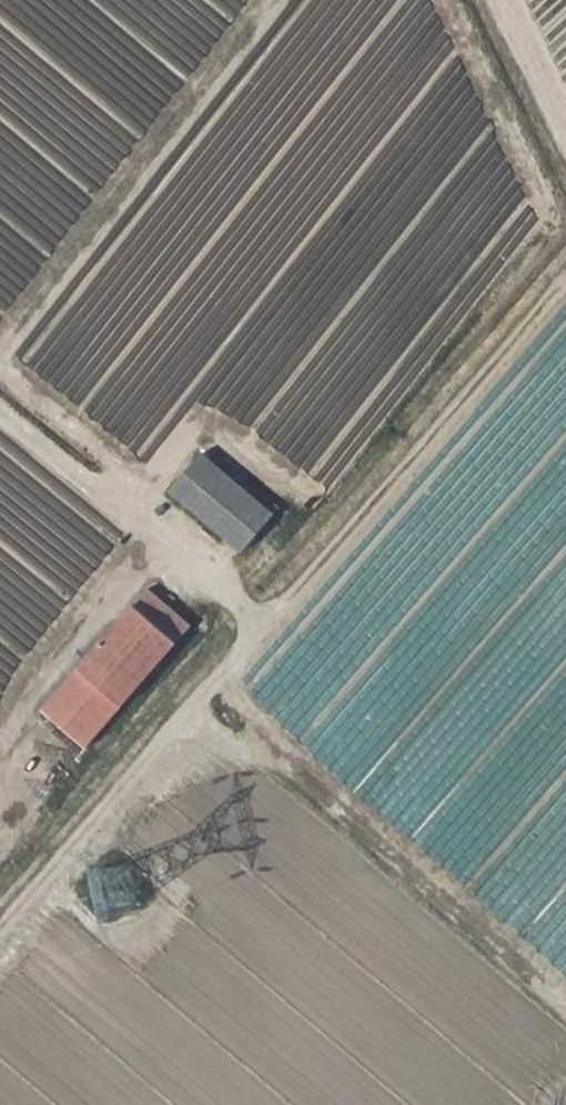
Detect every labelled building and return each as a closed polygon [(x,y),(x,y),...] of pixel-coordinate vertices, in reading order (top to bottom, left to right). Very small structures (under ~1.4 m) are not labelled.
[(280,514),(209,455),(177,493),(249,553),(280,514)] [(104,729),(170,647),(129,612),(62,694),(104,729)] [(132,910),(135,889),(138,868),(97,862),(91,899),(91,904),(132,910)]
